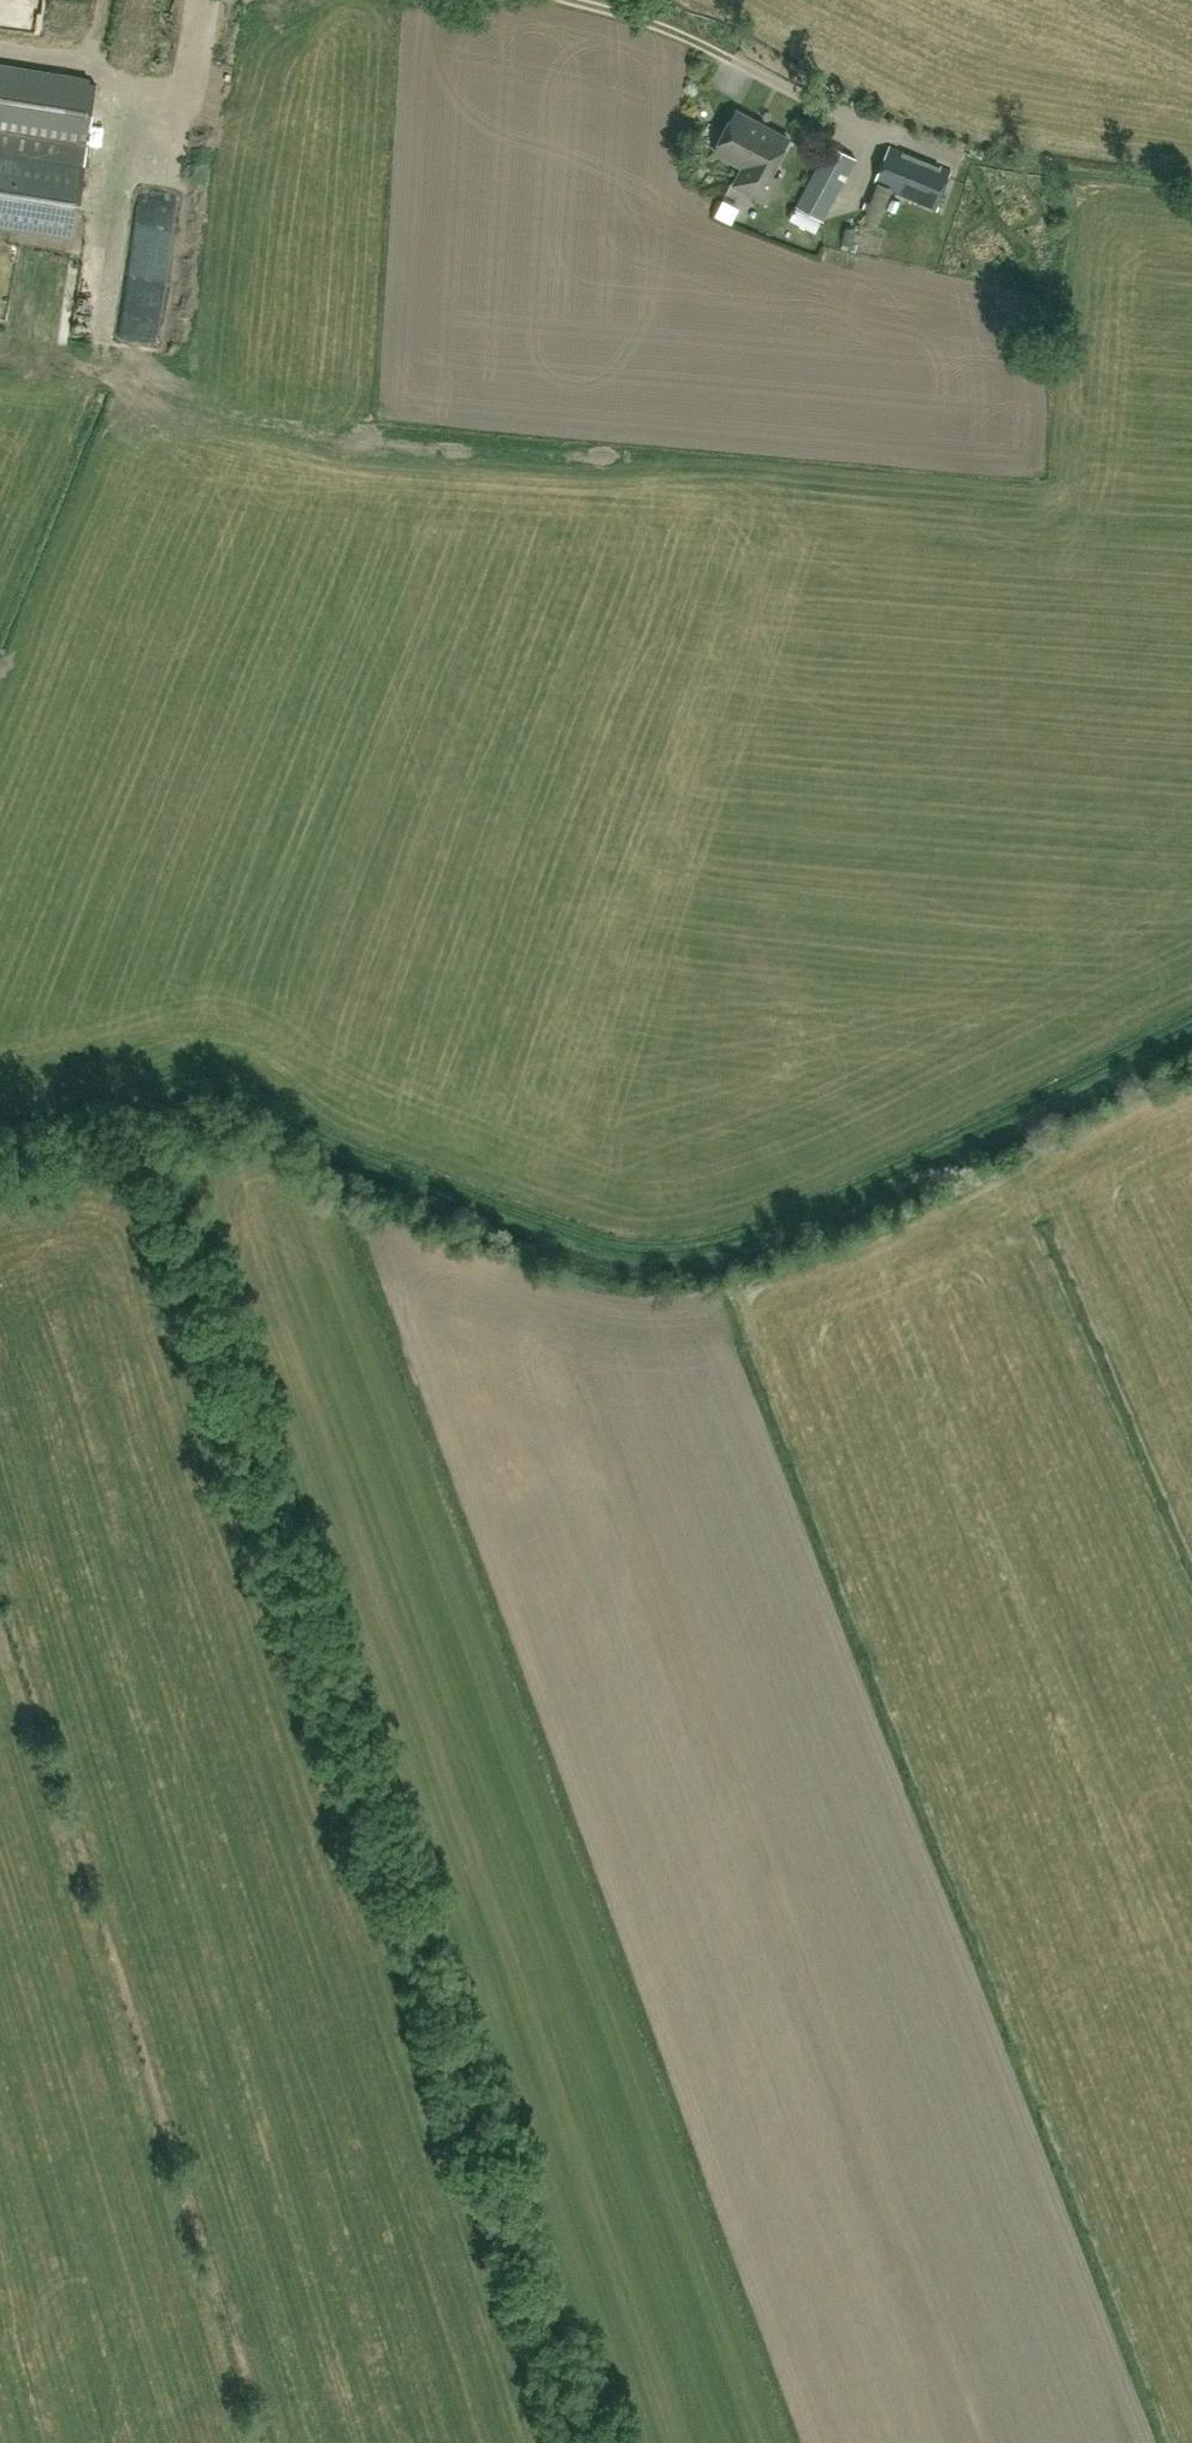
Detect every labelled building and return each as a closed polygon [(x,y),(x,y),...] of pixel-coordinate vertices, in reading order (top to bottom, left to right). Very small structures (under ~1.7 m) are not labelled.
[(72,237),(83,166),(96,84),(89,83),(89,78),(0,63),(0,226),(72,237)] [(768,200),(781,176),(772,171),(790,138),(737,110),(716,150),(742,164),(733,182),(768,200)] [(937,206),(953,168),(890,142),(874,179),(937,206)] [(825,221),(858,158),(830,143),(796,205),(825,221)]
